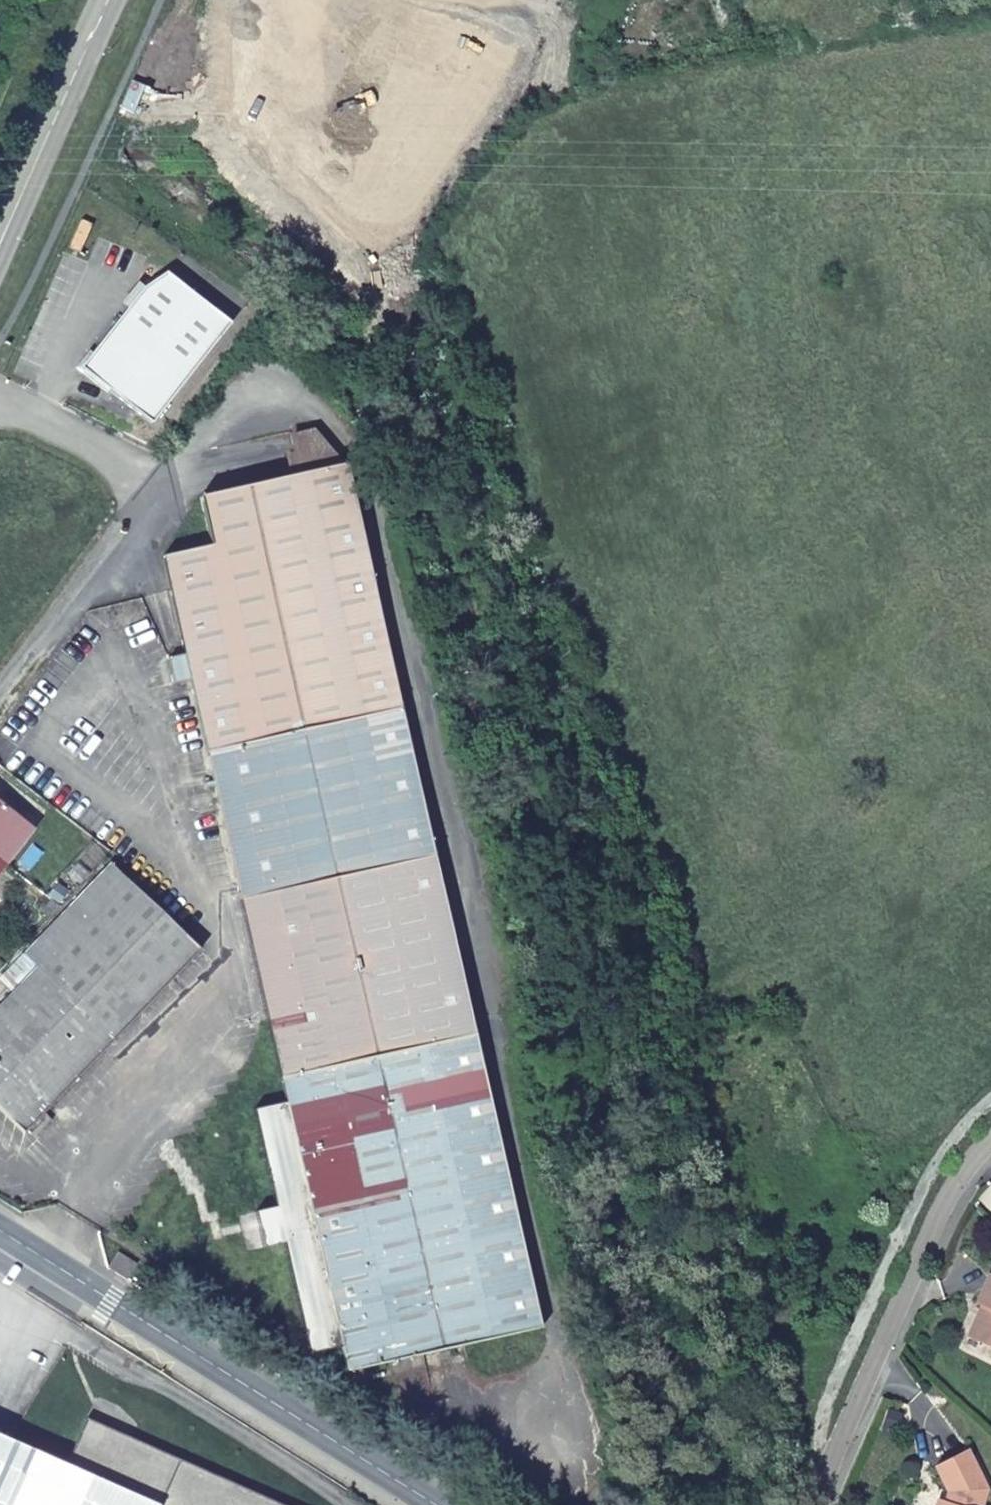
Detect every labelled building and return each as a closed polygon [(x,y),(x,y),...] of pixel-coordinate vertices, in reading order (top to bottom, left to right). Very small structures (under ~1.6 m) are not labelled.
[(97,382),(156,431),(237,330),(172,278),(150,293),(94,361),(97,382)] [(97,382),(94,361),(86,373),(97,382)] [(165,564),(186,662),(168,667),(174,692),(191,688),(242,918),(285,1109),(254,1117),(275,1213),(256,1218),(264,1256),(282,1252),(307,1362),(340,1356),(345,1381),(538,1338),(349,473),(204,505),(215,553),(165,564)] [(0,816),(0,867),(4,870),(28,834),(5,820),(0,816)] [(21,1141),(203,965),(115,874),(23,962),(39,979),(0,1017),(0,1120),(21,1141)] [(119,1253),(109,1269),(127,1281),(138,1265),(119,1253)] [(970,1312),(976,1314),(963,1347),(990,1358),(990,1288),(981,1285),(970,1312)] [(106,1446),(80,1434),(68,1467),(0,1438),(0,1504),(238,1504),(106,1446)] [(966,1459),(933,1475),(947,1502),(951,1503),(951,1504),(984,1504),(986,1497),(966,1459)]
